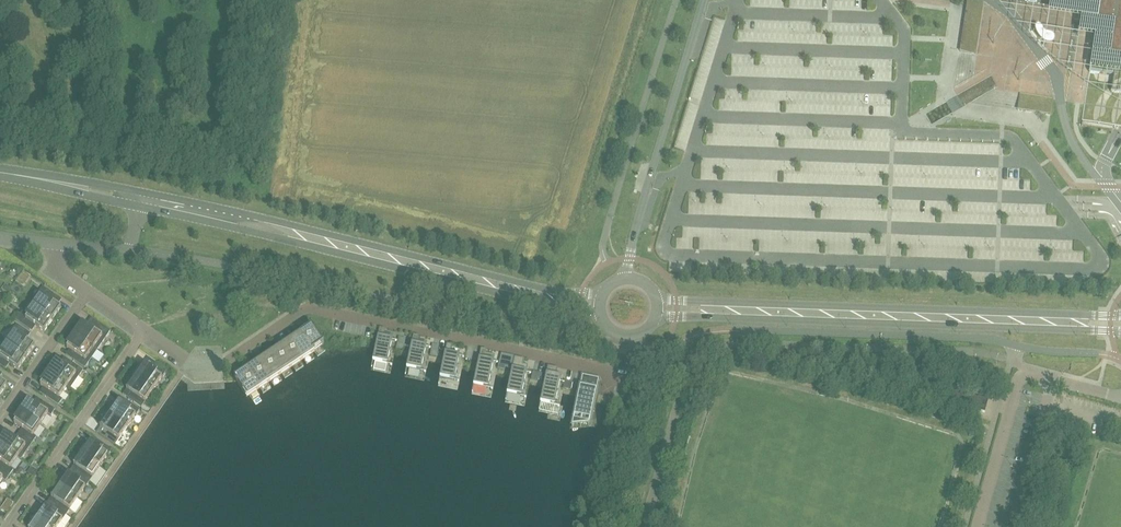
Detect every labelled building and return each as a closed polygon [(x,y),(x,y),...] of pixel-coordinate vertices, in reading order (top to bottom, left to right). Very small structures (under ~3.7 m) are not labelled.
[(1096,23),(1113,26),(1108,58),(1116,60),(1111,92),(1120,93),(1120,0),(1100,0),(1096,23)] [(1111,92),(1116,60),(1108,58),(1113,26),(1096,23),(1085,103),(1082,122),(1115,127),(1120,128),(1120,93),(1111,92)] [(591,160),(603,164),(607,152),(596,148),(591,160)] [(704,235),(690,235),(691,254),(701,253),(700,243),(705,243),(704,235)] [(23,271),(16,282),(23,287),(31,276),(23,271)] [(1,289),(7,293),(10,287),(5,284),(1,289)] [(42,295),(34,307),(53,320),(61,308),(51,300),(54,295),(43,287),(39,293),(42,295)] [(44,332),(53,320),(34,307),(29,314),(23,311),(16,321),(30,330),(33,325),(44,332)] [(78,328),(73,334),(97,351),(110,332),(99,324),(94,331),(84,323),(80,329),(78,328)] [(16,333),(8,345),(26,358),(35,345),(24,338),(28,333),(17,325),(13,331),(16,333)] [(300,334),(301,336),(301,335),(312,352),(324,344),(312,326),(300,334)] [(384,334),(385,329),(380,328),(378,337),(373,361),(387,364),(392,340),(393,336),(384,334)] [(71,342),(67,348),(77,355),(74,361),(85,369),(97,351),(73,334),(69,341),(71,342)] [(301,336),(290,343),(301,359),(312,352),(301,335),(301,336)] [(419,336),(413,335),(412,343),(407,368),(421,371),(426,346),(427,343),(418,341),(419,336)] [(290,343),(279,350),(290,366),(301,359),(290,343)] [(452,345),(447,344),(445,353),(445,352),(440,377),(454,380),(459,355),(451,354),(452,345)] [(26,358),(8,345),(2,352),(0,350),(0,365),(3,368),(7,362),(18,370),(26,358)] [(279,350),(269,357),(280,374),(290,366),(279,350)] [(486,354),(482,353),(474,389),(489,392),(496,360),(485,357),(486,354)] [(269,357),(258,365),(269,381),(280,374),(269,357)] [(51,365),(47,372),(71,389),(83,371),(72,363),(68,369),(57,361),(53,367),(51,365)] [(515,362),(514,369),(508,398),(524,401),(529,372),(522,371),(524,363),(515,362)] [(138,369),(133,376),(154,390),(167,371),(156,363),(151,370),(143,365),(140,371),(138,369)] [(258,365),(247,372),(258,388),(269,381),(258,365)] [(553,371),(549,370),(541,407),(557,410),(564,377),(552,375),(553,371)] [(44,380),(40,385),(51,393),(47,398),(58,406),(63,400),(60,398),(67,387),(71,389),(47,372),(42,378),(44,380)] [(235,379),(236,381),(246,396),(258,388),(247,372),(235,379)] [(133,376),(128,383),(130,384),(126,389),(132,393),(128,399),(141,408),(154,390),(133,376)] [(590,419),(596,390),(589,389),(591,377),(582,376),(574,416),(590,419)] [(573,383),(565,382),(564,390),(571,391),(573,383)] [(111,407),(107,414),(127,428),(140,410),(124,399),(120,405),(117,403),(113,408),(111,407)] [(25,404),(20,411),(41,425),(48,414),(51,417),(55,411),(44,403),(40,408),(30,401),(27,405),(25,404)] [(25,431),(21,436),(33,444),(36,438),(33,436),(41,425),(20,411),(15,418),(17,419),(14,423),(25,431)] [(115,446),(127,428),(107,414),(102,420),(104,422),(100,427),(103,429),(99,435),(115,446)] [(0,439),(0,445),(21,460),(33,444),(21,436),(18,441),(7,433),(4,438),(2,436),(0,439)] [(84,445),(80,452),(100,467),(112,450),(96,439),(92,445),(89,442),(86,447),(84,445)] [(0,466),(0,469),(10,476),(14,470),(11,468),(18,458),(21,460),(0,445),(0,462),(2,463),(0,466)] [(73,472),(77,475),(89,483),(100,467),(80,452),(75,459),(77,461),(74,465),(77,467),(73,472)] [(34,463),(31,467),(37,471),(40,468),(34,463)] [(3,479),(6,482),(10,476),(0,469),(0,483),(3,479)] [(62,478),(57,485),(78,499),(89,483),(77,475),(74,480),(67,475),(64,479),(62,478)] [(59,503),(55,507),(67,515),(78,499),(57,485),(52,492),(54,493),(51,497),(59,503)] [(8,499),(1,509),(7,513),(14,504),(8,499)] [(34,517),(48,526),(58,526),(67,515),(55,507),(51,504),(47,509),(44,507),(41,512),(39,510),(34,517)] [(29,524),(31,525),(30,526),(48,526),(34,517),(29,524)]
